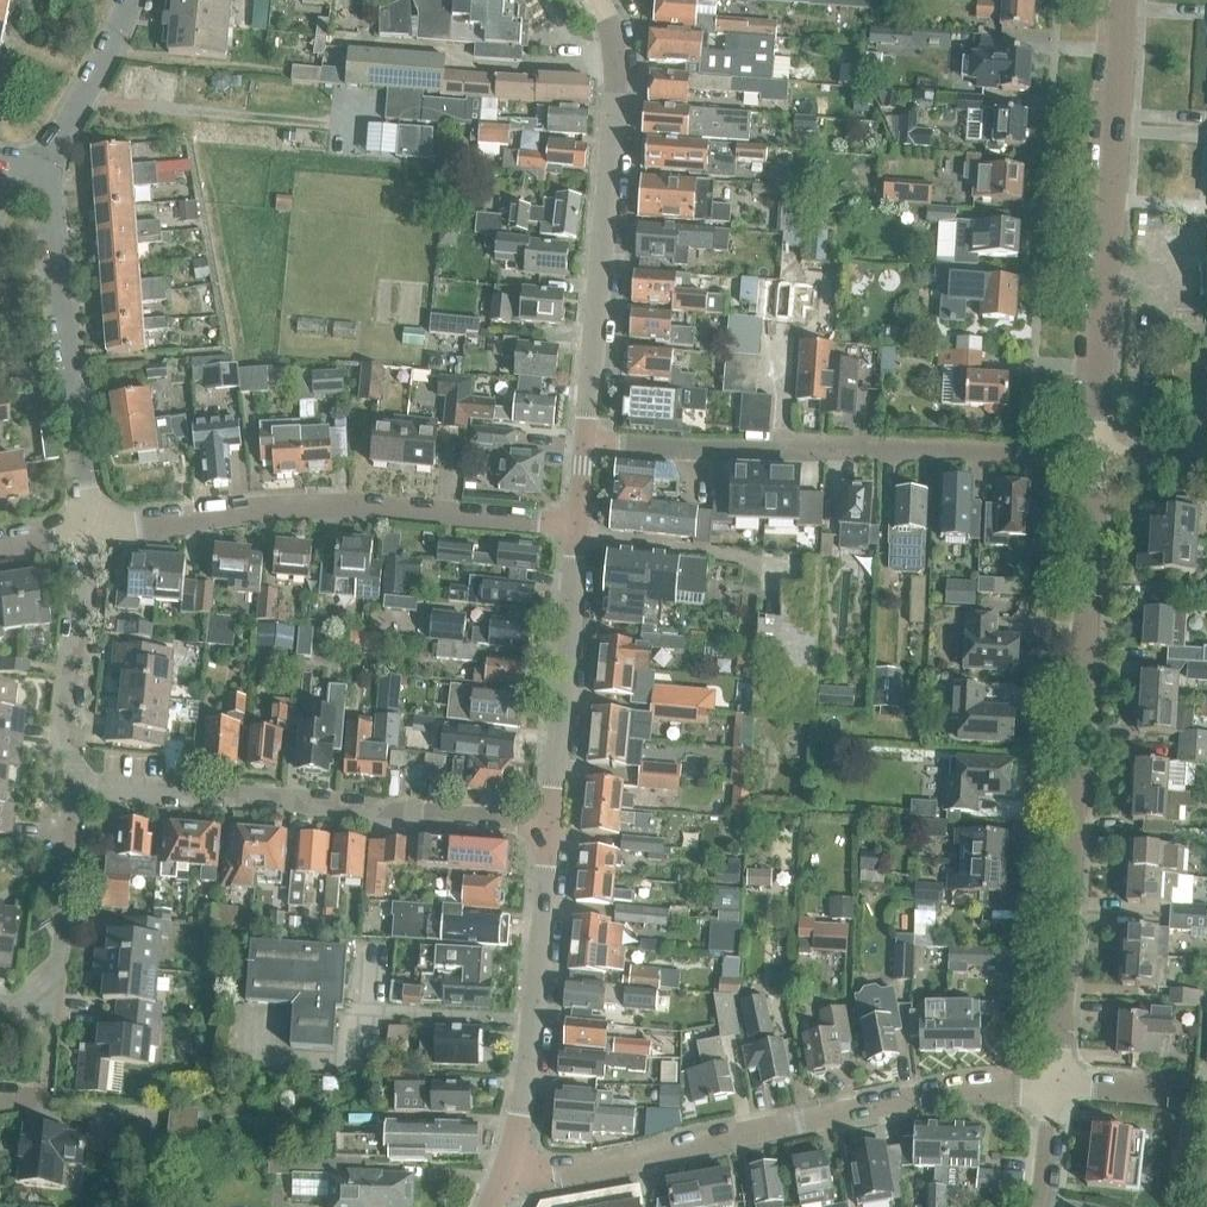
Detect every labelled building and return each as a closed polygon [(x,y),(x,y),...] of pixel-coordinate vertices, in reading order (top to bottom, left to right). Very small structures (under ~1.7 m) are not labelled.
[(8,20),(12,0),(0,0),(0,18),(8,20)] [(201,27),(203,0),(175,0),(174,17),(165,16),(165,23),(201,27)] [(201,27),(229,30),(232,0),(203,0),(201,27)] [(366,11),(374,6),(371,0),(360,0),(366,11)] [(408,0),(403,0),(380,10),(380,37),(412,39),(408,0)] [(510,0),(413,0),(418,16),(416,39),(528,49),(529,22),(518,21),(519,11),(510,0)] [(691,27),(691,32),(704,33),(775,39),(776,23),(736,20),(736,19),(717,18),(717,17),(715,17),(716,0),(658,0),(656,22),(672,23),(672,26),(691,27)] [(870,10),(870,0),(743,0),(743,2),(825,7),(870,10)] [(976,18),(994,20),(994,17),(1000,17),(999,27),(1030,29),(1033,0),(978,0),(976,18)] [(8,20),(0,18),(0,48),(2,49),(8,20)] [(318,19),(316,37),(327,38),(329,20),(318,19)] [(201,27),(165,23),(164,30),(172,31),(170,54),(197,57),(201,27)] [(226,60),(229,30),(201,27),(197,57),(226,60)] [(872,28),(871,43),(883,44),(899,45),(900,30),(884,29),(872,28)] [(699,75),(733,78),(772,81),(789,81),(790,60),(773,59),(775,39),(704,33),(691,32),(690,35),(653,32),(651,61),(689,64),(699,65),(699,75)] [(327,38),(316,37),(314,55),(324,56),(327,38)] [(963,58),(962,77),(971,78),(971,81),(977,81),(977,88),(986,89),(1028,92),(1030,53),(1013,52),(1014,40),(991,39),(980,38),(979,50),(979,57),(972,59),(970,59),(963,58)] [(496,99),(499,99),(535,102),(535,100),(589,105),(591,80),(552,77),(552,86),(536,84),(537,79),(444,71),(445,54),(350,46),(346,85),(389,88),(424,91),(496,97),(496,99)] [(880,67),(881,54),(860,53),(859,66),(880,67)] [(840,65),(838,85),(858,86),(860,67),(840,65)] [(293,83),(319,85),(322,69),(294,66),(293,83)] [(322,69),(319,85),(330,86),(332,69),(322,68),(322,69)] [(216,90),(225,91),(230,87),(231,80),(227,75),(218,74),(212,78),(211,85),(216,90)] [(688,90),(731,94),(732,80),(652,74),(649,101),(687,104),(688,90)] [(772,81),(733,78),(732,93),(763,95),(763,101),(768,101),(768,99),(788,100),(789,81),(772,81)] [(466,122),(480,123),(482,104),(467,103),(467,101),(424,98),(424,91),(389,88),(387,119),(422,122),(465,126),(466,122)] [(854,91),(853,111),(869,112),(869,92),(854,91)] [(989,151),(999,152),(1002,149),(1002,146),(1023,148),(1026,113),(994,110),(994,111),(982,110),(983,97),(959,95),(957,109),(969,110),(967,142),(987,144),(986,148),(989,151)] [(497,125),(499,99),(496,99),(482,98),(482,104),(480,123),(497,125)] [(510,127),(510,131),(587,136),(589,110),(538,106),(537,121),(511,119),(510,127)] [(687,138),(749,143),(751,116),(647,106),(644,134),(687,138)] [(932,147),(933,133),(917,132),(918,116),(902,115),(900,145),(932,147)] [(795,131),(815,133),(817,118),(796,116),(795,131)] [(479,144),(508,146),(510,131),(510,127),(481,124),(481,127),(473,126),(472,133),(471,141),(479,142),(479,144)] [(432,146),(433,130),(400,128),(400,127),(399,127),(396,157),(421,159),(422,145),(432,146)] [(711,177),(711,178),(735,179),(736,161),(766,163),(767,148),(643,139),(640,170),(647,170),(647,172),(689,175),(689,176),(708,178),(708,177),(711,177)] [(548,155),(506,152),(504,170),(521,171),(521,168),(547,170),(546,173),(563,174),(564,166),(586,168),(588,146),(549,143),(548,155)] [(131,148),(92,151),(94,180),(157,175),(156,164),(132,166),(131,148)] [(974,180),(972,198),(1019,202),(1022,169),(979,166),(980,155),(966,154),(964,179),(974,180)] [(157,175),(94,180),(96,209),(135,206),(134,188),(158,186),(157,175)] [(731,206),(713,204),(714,185),(697,183),(644,179),(641,217),(703,222),(730,224),(731,206)] [(884,185),(883,203),(930,206),(931,184),(912,183),(912,186),(884,184),(884,185)] [(751,185),(751,194),(779,196),(780,187),(751,185)] [(808,215),(797,189),(791,191),(789,214),(808,215)] [(291,213),(293,198),(278,196),(276,211),(291,213)] [(509,204),(508,214),(502,216),(477,214),(475,235),(488,236),(510,238),(510,231),(528,233),(529,224),(544,225),(543,236),(578,239),(581,199),(558,197),(558,203),(546,202),(546,209),(530,207),(531,206),(509,204)] [(135,206),(96,209),(98,238),(161,233),(161,222),(136,223),(135,206)] [(955,209),(930,207),(927,207),(926,221),(954,224),(955,209)] [(460,231),(460,228),(462,214),(443,213),(442,230),(457,231),(460,231)] [(778,214),(776,233),(784,234),(786,234),(787,215),(778,214)] [(787,215),(786,234),(806,235),(807,216),(787,215)] [(952,264),(977,266),(977,255),(1016,258),(1018,225),(971,222),(971,223),(962,222),(961,233),(958,233),(954,236),(954,240),(952,244),(951,252),(953,255),(952,264)] [(686,250),(711,252),(711,251),(728,253),(729,243),(740,244),(741,232),(729,231),(713,229),(712,232),(640,227),(637,259),(686,262),(686,250)] [(161,233),(98,238),(100,266),(140,263),(138,245),(162,244),(161,233)] [(806,235),(786,234),(784,234),(780,280),(803,282),(806,235)] [(565,279),(569,248),(529,243),(530,241),(510,238),(488,236),(486,248),(496,249),(494,261),(519,264),(520,258),(528,259),(526,275),(565,279)] [(211,278),(207,258),(194,261),(197,280),(211,278)] [(140,263),(100,266),(102,295),(166,290),(165,279),(141,281),(140,263)] [(978,266),(952,265),(935,264),(934,279),(948,280),(947,299),(943,299),(942,319),(950,320),(955,321),(955,320),(964,321),(965,302),(984,303),(983,318),(1014,320),(1016,282),(985,279),(985,281),(980,280),(981,266),(978,266)] [(1198,266),(1200,295),(1206,295),(1206,266),(1198,266)] [(672,312),(706,315),(706,314),(725,315),(726,301),(707,300),(707,299),(690,298),(691,275),(675,274),(675,277),(636,273),(633,305),(672,308),(672,312)] [(811,308),(813,285),(761,281),(759,319),(800,322),(801,308),(811,308)] [(497,288),(493,323),(512,325),(513,320),(522,321),(522,323),(561,327),(565,295),(497,288)] [(166,290),(102,295),(105,324),(144,321),(144,320),(143,303),(166,302),(166,290)] [(658,345),(673,346),(694,348),(695,330),(670,329),(671,315),(633,312),(631,338),(658,340),(658,345)] [(466,336),(467,331),(479,333),(480,320),(450,317),(449,335),(466,336)] [(756,395),(762,320),(729,317),(723,392),(756,395)] [(105,324),(107,353),(146,350),(145,332),(168,330),(168,319),(144,320),(144,321),(105,324)] [(404,328),(402,344),(423,346),(425,330),(404,328)] [(956,337),(955,352),(957,352),(958,353),(980,354),(981,339),(956,337)] [(516,377),(555,382),(559,350),(520,345),(521,342),(505,340),(503,360),(518,362),(516,377)] [(717,343),(701,342),(700,352),(717,353),(717,343)] [(835,346),(801,343),(797,401),(824,402),(823,412),(832,413),(834,414),(842,414),(843,413),(853,413),(857,358),(834,356),(835,346)] [(882,356),(894,357),(895,348),(882,347),(882,356)] [(669,389),(694,391),(695,376),(681,375),(681,368),(673,367),(674,352),(630,349),(628,376),(655,378),(655,381),(670,382),(669,389)] [(938,351),(938,367),(944,367),(954,368),(951,404),(953,405),(984,407),(1006,408),(1007,408),(1009,378),(975,375),(975,365),(982,365),(983,354),(980,354),(958,353),(957,352),(955,352),(938,351)] [(194,370),(205,369),(229,367),(228,357),(193,359),(194,370)] [(148,379),(167,377),(166,365),(147,367),(148,379)] [(380,403),(384,367),(362,365),(358,401),(380,403)] [(194,370),(195,382),(206,381),(207,391),(238,388),(239,388),(237,369),(237,366),(229,367),(205,369),(194,370)] [(239,388),(238,388),(239,394),(268,393),(267,368),(237,369),(239,388)] [(314,396),(343,394),(343,374),(313,374),(313,375),(299,376),(300,401),(315,401),(314,396)] [(440,376),(437,398),(446,398),(443,429),(467,431),(468,419),(471,420),(473,398),(471,398),(473,380),(440,376)] [(496,401),(473,398),(471,420),(555,428),(558,399),(541,398),(542,385),(518,383),(517,394),(516,394),(514,411),(498,409),(498,403),(496,403),(496,401)] [(694,391),(669,389),(626,386),(625,396),(630,396),(630,403),(625,403),(623,420),(624,420),(623,428),(631,429),(655,431),(690,433),(690,428),(679,427),(681,408),(702,410),(703,398),(705,398),(706,392),(694,391)] [(115,427),(155,421),(151,393),(111,398),(115,427)] [(770,428),(772,397),(742,395),(742,400),(744,400),(742,400),(743,395),(754,396),(751,426),(742,425),(742,426),(770,428)] [(5,396),(0,397),(0,423),(10,422),(5,396)] [(155,421),(115,427),(110,427),(115,457),(163,450),(161,433),(170,431),(177,440),(189,438),(186,417),(155,421)] [(375,427),(371,465),(402,469),(407,421),(396,420),(394,429),(375,427)] [(402,469),(433,472),(437,433),(420,431),(421,422),(407,421),(402,469)] [(39,424),(43,460),(57,458),(53,422),(39,424)] [(275,479),(304,477),(302,442),(302,434),(301,435),(300,424),(260,426),(262,466),(274,466),(275,479)] [(198,456),(202,456),(205,488),(231,486),(228,448),(241,447),(239,425),(195,429),(198,456)] [(469,435),(468,446),(500,450),(497,477),(501,477),(499,490),(540,493),(545,453),(514,450),(515,432),(470,427),(469,431),(469,435)] [(302,434),(302,442),(304,477),(332,475),(330,433),(302,434)] [(0,460),(0,500),(23,497),(17,458),(0,460)] [(614,503),(613,503),(611,530),(694,538),(696,538),(698,511),(665,508),(666,498),(678,499),(679,481),(671,466),(671,464),(655,463),(654,466),(617,463),(615,478),(617,478),(614,503)] [(734,493),(716,491),(713,512),(712,523),(732,524),(732,519),(765,521),(768,471),(736,469),(734,493)] [(825,498),(799,496),(801,474),(768,471),(765,521),(797,524),(797,529),(823,531),(825,498)] [(972,482),(944,481),(942,538),(980,540),(981,503),(971,503),(972,482)] [(986,505),(984,546),(1009,547),(1009,536),(1028,536),(1029,520),(1033,520),(1034,500),(1029,500),(1030,484),(996,483),(996,505),(986,505)] [(866,550),(871,490),(845,487),(840,548),(866,550)] [(895,573),(918,574),(921,571),(924,571),(926,530),(925,530),(925,494),(897,492),(896,522),(891,526),(890,537),(894,541),(890,546),(888,570),(892,570),(895,573)] [(521,499),(463,493),(463,498),(520,504),(521,499)] [(1147,538),(1153,538),(1197,541),(1199,510),(1196,510),(1197,503),(1195,500),(1178,498),(1175,501),(1175,508),(1143,506),(1142,521),(1148,521),(1147,538)] [(694,538),(693,544),(710,545),(712,523),(713,512),(698,511),(696,538),(694,538)] [(384,554),(398,555),(400,533),(385,532),(384,554)] [(1194,573),(1197,541),(1153,538),(1151,555),(1140,554),(1139,569),(1194,573)] [(322,557),(319,594),(336,595),(337,580),(357,582),(357,597),(357,600),(381,602),(382,580),(370,579),(370,573),(371,562),(373,542),(341,539),(339,559),(322,557)] [(488,567),(513,569),(523,570),(537,572),(539,546),(498,542),(496,556),(474,553),(475,546),(442,542),(440,562),(472,565),(488,567)] [(312,548),(279,544),(276,575),(309,579),(312,548)] [(251,552),(219,549),(215,581),(232,583),(231,593),(260,596),(260,589),(262,573),(249,572),(251,552)] [(141,601),(156,602),(161,550),(156,550),(155,558),(133,556),(131,575),(120,574),(117,610),(140,612),(141,601)] [(186,584),(188,561),(165,559),(166,551),(161,550),(156,602),(183,605),(183,612),(196,614),(198,585),(186,584)] [(605,597),(606,597),(662,602),(675,603),(675,602),(704,605),(708,562),(679,558),(680,556),(609,550),(605,597)] [(406,596),(407,577),(422,578),(423,560),(385,558),(383,594),(406,596)] [(980,572),(1017,573),(1018,560),(981,558),(980,572)] [(449,602),(509,608),(533,611),(535,586),(522,584),(523,570),(513,569),(512,583),(487,580),(485,590),(451,587),(449,602)] [(31,573),(12,576),(20,627),(39,624),(31,573)] [(12,576),(0,578),(0,638),(4,637),(3,630),(20,627),(12,576)] [(979,579),(978,593),(978,594),(993,594),(994,580),(979,579)] [(962,581),(961,605),(976,605),(976,582),(962,581)] [(214,586),(198,585),(196,614),(209,615),(211,615),(214,586)] [(260,589),(260,596),(258,620),(275,622),(278,591),(260,589)] [(412,606),(413,598),(383,595),(382,611),(412,614),(413,606),(412,606)] [(661,616),(662,602),(606,597),(603,623),(660,629),(661,616)] [(1144,645),(1182,647),(1183,629),(1174,629),(1174,628),(1192,625),(1190,610),(1174,612),(1146,610),(1144,645)] [(430,640),(463,644),(467,617),(434,613),(430,640)] [(237,618),(211,615),(209,615),(206,646),(234,649),(237,618)] [(965,617),(963,669),(1017,671),(1018,638),(996,637),(997,619),(965,617)] [(528,651),(531,625),(493,621),(492,631),(473,629),(472,644),(479,645),(479,646),(528,651)] [(153,639),(155,626),(129,623),(127,636),(153,639)] [(295,626),(261,623),(259,648),(293,650),(295,626)] [(314,628),(301,627),(299,655),(312,656),(314,628)] [(353,632),(352,651),(384,654),(386,635),(353,632)] [(636,648),(636,644),(600,641),(597,667),(634,670),(649,672),(652,649),(680,652),(681,640),(643,635),(642,649),(636,648)] [(478,645),(463,644),(438,642),(438,644),(433,643),(432,655),(437,656),(437,658),(476,662),(478,645)] [(124,695),(171,700),(175,666),(172,665),(173,650),(118,644),(116,661),(128,662),(124,695)] [(29,663),(0,659),(0,671),(28,675),(29,663)] [(475,683),(524,688),(526,664),(489,660),(487,673),(476,672),(475,683)] [(1186,678),(1206,679),(1206,665),(1187,664),(1186,678)] [(595,693),(632,696),(632,692),(643,693),(644,683),(633,682),(634,670),(597,667),(595,693)] [(895,671),(877,670),(876,708),(893,709),(895,671)] [(1141,702),(1176,705),(1178,675),(1143,672),(1141,702)] [(381,676),(377,716),(399,718),(402,678),(381,676)] [(307,773),(322,774),(322,770),(329,771),(330,763),(333,763),(334,751),(343,752),(347,685),(329,684),(327,709),(318,708),(317,727),(303,726),(300,769),(307,769),(307,773)] [(447,720),(519,727),(521,702),(489,698),(490,689),(451,685),(447,720)] [(20,737),(22,722),(11,721),(15,688),(0,687),(0,735),(20,737)] [(960,719),(958,740),(1010,744),(1013,711),(980,708),(981,689),(951,687),(949,718),(960,719)] [(653,691),(651,707),(691,710),(693,695),(653,691)] [(206,761),(236,764),(240,725),(244,725),(247,694),(242,693),(241,698),(232,697),(229,724),(210,722),(206,761)] [(820,693),(819,707),(854,709),(855,694),(820,693)] [(168,734),(171,700),(124,695),(121,728),(108,727),(106,742),(164,748),(165,734),(168,734)] [(1138,731),(1174,734),(1175,718),(1189,719),(1190,706),(1176,705),(1141,702),(1138,731)] [(737,710),(737,713),(754,715),(754,707),(742,706),(741,706),(740,706),(739,706),(738,707),(737,708),(737,709),(737,710)] [(690,726),(691,710),(651,707),(651,715),(650,722),(654,722),(690,726)] [(250,765),(278,767),(279,752),(282,752),(283,733),(287,734),(289,710),(274,709),(272,732),(253,730),(250,765)] [(652,741),(654,722),(650,722),(651,715),(593,709),(590,736),(627,739),(646,741),(652,741)] [(734,731),(753,733),(754,716),(735,715),(734,731)] [(400,718),(399,718),(398,718),(377,716),(374,746),(403,749),(404,740),(398,739),(398,731),(400,718)] [(370,744),(372,721),(351,719),(346,776),(385,780),(388,751),(374,749),(370,744)] [(442,753),(513,761),(516,737),(500,735),(498,730),(445,724),(442,753)] [(1180,747),(1206,749),(1206,734),(1180,733),(1180,747)] [(5,784),(8,751),(19,752),(20,737),(0,735),(0,784),(5,784)] [(627,739),(590,736),(588,762),(624,765),(639,766),(639,762),(644,763),(646,741),(627,739)] [(1180,747),(1179,762),(1168,764),(1137,762),(1135,790),(1185,794),(1187,764),(1206,765),(1206,749),(1180,747)] [(405,765),(406,752),(392,751),(391,764),(405,765)] [(442,768),(443,756),(426,754),(424,766),(442,768)] [(945,778),(943,810),(948,811),(961,811),(974,812),(975,793),(1006,795),(1009,762),(957,759),(957,760),(951,759),(950,778),(945,778)] [(514,784),(516,769),(509,769),(509,765),(455,760),(453,789),(507,793),(508,784),(514,784)] [(639,766),(638,775),(672,778),(673,765),(644,763),(639,762),(639,766)] [(672,779),(672,778),(638,775),(637,789),(671,792),(671,786),(679,786),(680,779),(672,779)] [(728,775),(728,783),(750,785),(751,777),(728,775)] [(622,782),(586,779),(584,805),(620,808),(633,810),(634,796),(621,794),(622,782)] [(0,784),(0,833),(11,834),(13,819),(1,818),(5,784),(0,784)] [(1195,794),(1185,794),(1135,790),(1133,821),(1179,824),(1180,808),(1194,809),(1195,794)] [(748,819),(750,791),(736,791),(733,818),(748,819)] [(912,812),(940,813),(940,797),(913,795),(912,812)] [(620,808),(584,805),(582,832),(618,835),(619,824),(633,826),(633,828),(648,829),(649,816),(620,813),(620,808)] [(960,820),(961,811),(948,811),(947,819),(960,820)] [(947,822),(924,821),(917,820),(916,836),(947,837),(947,822)] [(122,822),(119,856),(108,855),(107,876),(106,876),(103,908),(128,911),(131,878),(154,880),(154,877),(155,862),(155,860),(150,859),(152,837),(148,837),(149,824),(122,822)] [(155,862),(154,877),(170,878),(177,879),(178,865),(190,866),(194,828),(168,825),(164,862),(155,862)] [(215,881),(220,830),(194,828),(190,866),(203,867),(201,880),(215,881)] [(253,902),(256,871),(260,833),(233,830),(230,872),(223,871),(220,900),(253,902)] [(286,835),(260,833),(256,871),(269,872),(268,882),(281,884),(286,835)] [(968,847),(967,863),(1004,866),(1006,837),(957,834),(956,847),(968,847)] [(325,876),(328,838),(300,836),(297,874),(292,874),(290,906),(302,907),(305,875),(325,876)] [(643,838),(622,837),(621,852),(641,854),(643,838)] [(461,872),(462,871),(464,843),(464,842),(420,838),(420,842),(418,867),(417,869),(461,872)] [(641,854),(661,856),(663,840),(643,838),(641,854)] [(385,839),(384,843),(382,865),(387,866),(409,867),(409,866),(418,867),(420,842),(385,839)] [(362,880),(365,842),(335,840),(332,882),(327,882),(325,910),(337,911),(340,878),(362,880)] [(385,898),(387,866),(382,865),(384,843),(369,842),(365,896),(385,898)] [(505,874),(508,846),(464,843),(462,871),(505,874)] [(1186,877),(1188,847),(1163,846),(1131,843),(1129,873),(1179,877),(1186,877)] [(616,856),(616,852),(579,849),(577,875),(614,878),(615,866),(622,867),(623,857),(616,856)] [(869,870),(871,854),(861,853),(859,869),(869,870)] [(1002,895),(1004,866),(967,863),(966,879),(955,879),(947,878),(946,891),(1002,895)] [(725,883),(739,883),(740,865),(726,865),(725,883)] [(748,887),(772,886),(772,870),(748,871),(748,887)] [(1179,877),(1129,873),(1127,904),(1170,906),(1169,916),(1206,919),(1206,907),(1184,905),(1186,877),(1179,877)] [(613,890),(614,878),(577,875),(574,901),(611,904),(612,901),(632,902),(633,892),(613,890)] [(464,882),(447,880),(446,893),(447,893),(446,905),(498,910),(501,881),(465,877),(464,882)] [(913,900),(915,900),(936,901),(942,902),(943,886),(914,885),(913,900)] [(714,909),(719,909),(739,911),(740,911),(742,891),(715,889),(714,909)] [(936,902),(915,901),(914,926),(935,927),(936,902)] [(851,920),(851,904),(833,904),(833,920),(851,920)] [(462,911),(393,905),(392,917),(394,917),(392,937),(506,946),(508,918),(461,914),(462,911)] [(642,908),(616,905),(614,921),(641,924),(642,908)] [(203,925),(219,927),(219,924),(220,908),(205,906),(203,925)] [(0,907),(0,967),(9,968),(15,911),(0,910),(1,907),(0,907)] [(235,910),(220,908),(219,924),(234,925),(235,910)] [(669,910),(642,908),(641,924),(667,927),(669,910)] [(155,909),(154,923),(168,924),(171,925),(172,911),(155,909)] [(271,919),(265,919),(264,928),(283,930),(284,915),(285,913),(271,913),(271,919)] [(1169,916),(1168,931),(1191,932),(1191,931),(1206,932),(1206,919),(1169,916)] [(742,949),(745,920),(713,917),(711,946),(742,949)] [(609,922),(573,919),(571,945),(623,949),(621,948),(623,926),(609,925),(609,922)] [(813,939),(812,953),(847,954),(849,926),(814,924),(814,920),(799,919),(798,938),(813,939)] [(162,940),(169,941),(171,925),(168,924),(154,923),(126,920),(125,934),(110,933),(108,951),(97,950),(95,964),(159,971),(162,940)] [(1126,926),(1124,956),(1168,959),(1168,947),(1168,931),(1158,929),(1158,928),(1126,926)] [(800,939),(799,954),(811,955),(812,940),(800,939)] [(657,953),(658,942),(643,940),(642,951),(657,953)] [(251,945),(247,991),(247,1001),(293,1005),(290,1048),(331,1051),(334,1008),(341,1008),(346,952),(251,945)] [(571,945),(569,971),(571,971),(604,974),(605,969),(621,971),(623,949),(571,945)] [(422,967),(421,976),(487,981),(489,952),(421,947),(419,967),(422,967)] [(914,981),(914,970),(915,948),(914,948),(895,947),(893,981),(914,981)] [(925,948),(915,948),(914,970),(924,970),(925,948)] [(999,965),(999,949),(961,949),(961,966),(968,966),(999,965)] [(724,952),(724,973),(742,973),(743,953),(724,952)] [(1166,989),(1168,959),(1124,956),(1121,986),(1166,989)] [(155,1004),(159,971),(95,964),(94,978),(105,980),(103,1000),(118,1001),(117,1015),(160,1020),(161,1005),(155,1004)] [(961,966),(949,966),(949,974),(968,974),(968,966),(961,966)] [(678,990),(680,973),(660,971),(643,969),(643,973),(641,972),(641,969),(631,968),(631,972),(630,972),(629,987),(659,990),(659,988),(678,990)] [(571,971),(570,983),(603,986),(604,974),(571,971)] [(391,983),(389,1000),(487,1007),(489,981),(487,981),(421,976),(420,985),(391,983)] [(721,976),(719,992),(739,993),(740,978),(721,976)] [(572,1023),(605,1026),(605,1018),(593,1016),(594,1011),(603,1012),(604,1003),(609,1003),(609,1005),(625,1006),(624,1008),(655,1011),(657,991),(603,986),(570,983),(567,982),(564,1008),(572,1009),(572,1023)] [(860,994),(856,995),(868,1061),(872,1061),(876,1063),(884,1062),(887,1058),(898,1055),(894,1031),(901,1029),(893,988),(882,990),(876,986),(865,988),(860,994)] [(1203,1008),(1204,993),(1170,990),(1168,1006),(1203,1008)] [(719,1034),(738,1030),(732,998),(711,996),(719,1034)] [(764,998),(739,1003),(747,1040),(751,1039),(753,1047),(741,1050),(745,1071),(757,1068),(760,1085),(790,1079),(782,1041),(766,1044),(765,1037),(771,1035),(764,998)] [(921,1052),(945,1052),(946,1054),(949,1054),(948,1004),(922,1004),(922,1012),(908,1012),(909,1038),(921,1038),(921,1052)] [(948,1004),(949,1054),(955,1054),(957,1051),(981,1051),(981,1004),(948,1004)] [(1140,1015),(1119,1014),(1117,1054),(1158,1057),(1160,1035),(1171,1036),(1172,1008),(1141,1006),(1140,1015)] [(818,1012),(822,1035),(804,1038),(809,1073),(840,1067),(838,1054),(848,1052),(846,1033),(842,1008),(818,1012)] [(158,1035),(160,1020),(117,1015),(115,1029),(100,1028),(98,1047),(86,1046),(85,1052),(80,1052),(76,1092),(104,1095),(108,1063),(148,1067),(152,1035),(158,1035)] [(565,1037),(564,1046),(605,1050),(604,1053),(624,1055),(647,1057),(649,1043),(615,1040),(614,1044),(606,1043),(608,1026),(605,1026),(572,1023),(566,1022),(566,1025),(562,1027),(562,1035),(565,1037)] [(419,1029),(419,1064),(477,1065),(478,1030),(419,1029)] [(731,1093),(720,1038),(694,1043),(699,1068),(688,1070),(694,1100),(731,1093)] [(560,1051),(558,1077),(603,1081),(604,1067),(623,1069),(654,1072),(655,1059),(624,1057),(560,1051)] [(662,1060),(662,1081),(677,1081),(678,1060),(662,1060)] [(395,1077),(413,1077),(413,1062),(396,1062),(395,1077)] [(395,1112),(469,1114),(470,1085),(425,1084),(425,1078),(413,1077),(395,1077),(395,1097),(395,1112)] [(336,1078),(322,1078),(322,1090),(336,1091),(336,1078)] [(558,1089),(555,1115),(634,1122),(635,1101),(612,1099),(613,1094),(595,1092),(558,1089)] [(296,1105),(297,1100),(297,1096),(294,1092),(289,1091),(284,1092),(281,1095),(280,1100),(281,1104),(284,1107),(288,1109),(293,1108),(296,1105)] [(679,1110),(680,1101),(669,1100),(669,1109),(679,1110)] [(680,1125),(679,1110),(668,1110),(668,1125),(680,1125)] [(90,1136),(121,1139),(123,1118),(92,1115),(90,1136)] [(634,1122),(555,1115),(553,1142),(591,1145),(592,1131),(633,1134),(634,1122)] [(426,1154),(476,1155),(477,1126),(425,1125),(425,1123),(386,1122),(386,1125),(379,1125),(379,1139),(337,1137),(336,1160),(359,1160),(359,1158),(392,1159),(392,1162),(426,1162),(426,1154)] [(902,1156),(903,1161),(902,1166),(914,1166),(914,1168),(935,1168),(934,1187),(926,1187),(926,1206),(945,1206),(946,1193),(948,1124),(915,1123),(915,1137),(902,1137),(901,1155),(902,1156)] [(56,1161),(81,1164),(84,1135),(65,1133),(66,1129),(25,1124),(23,1139),(20,1139),(18,1157),(21,1157),(19,1181),(54,1184),(56,1161)] [(948,1124),(946,1193),(958,1193),(959,1169),(979,1170),(980,1125),(948,1124)] [(1094,1127),(1090,1157),(1129,1161),(1140,1163),(1144,1133),(1133,1132),(1094,1127)] [(849,1150),(847,1150),(857,1206),(892,1200),(883,1144),(849,1150)] [(1170,1167),(1190,1169),(1192,1153),(1172,1151),(1170,1167)] [(792,1161),(800,1206),(833,1200),(825,1155),(792,1161)] [(359,1160),(336,1160),(270,1157),(269,1175),(293,1176),(292,1197),(332,1198),(332,1206),(410,1206),(411,1185),(400,1184),(400,1178),(358,1177),(359,1160)] [(1090,1157),(1086,1186),(1125,1191),(1125,1189),(1131,1189),(1137,1190),(1140,1163),(1129,1161),(1090,1157)] [(776,1164),(749,1168),(754,1206),(781,1206),(776,1164)] [(1170,1167),(1169,1179),(1188,1182),(1190,1169),(1170,1167)] [(697,1175),(702,1206),(725,1206),(734,1206),(728,1170),(697,1175)] [(1022,1197),(1024,1174),(993,1171),(991,1194),(1022,1197)] [(697,1175),(666,1180),(669,1199),(658,1201),(657,1206),(702,1206),(697,1175)] [(641,1205),(643,1205),(640,1187),(541,1203),(539,1206),(641,1206),(641,1205)]
